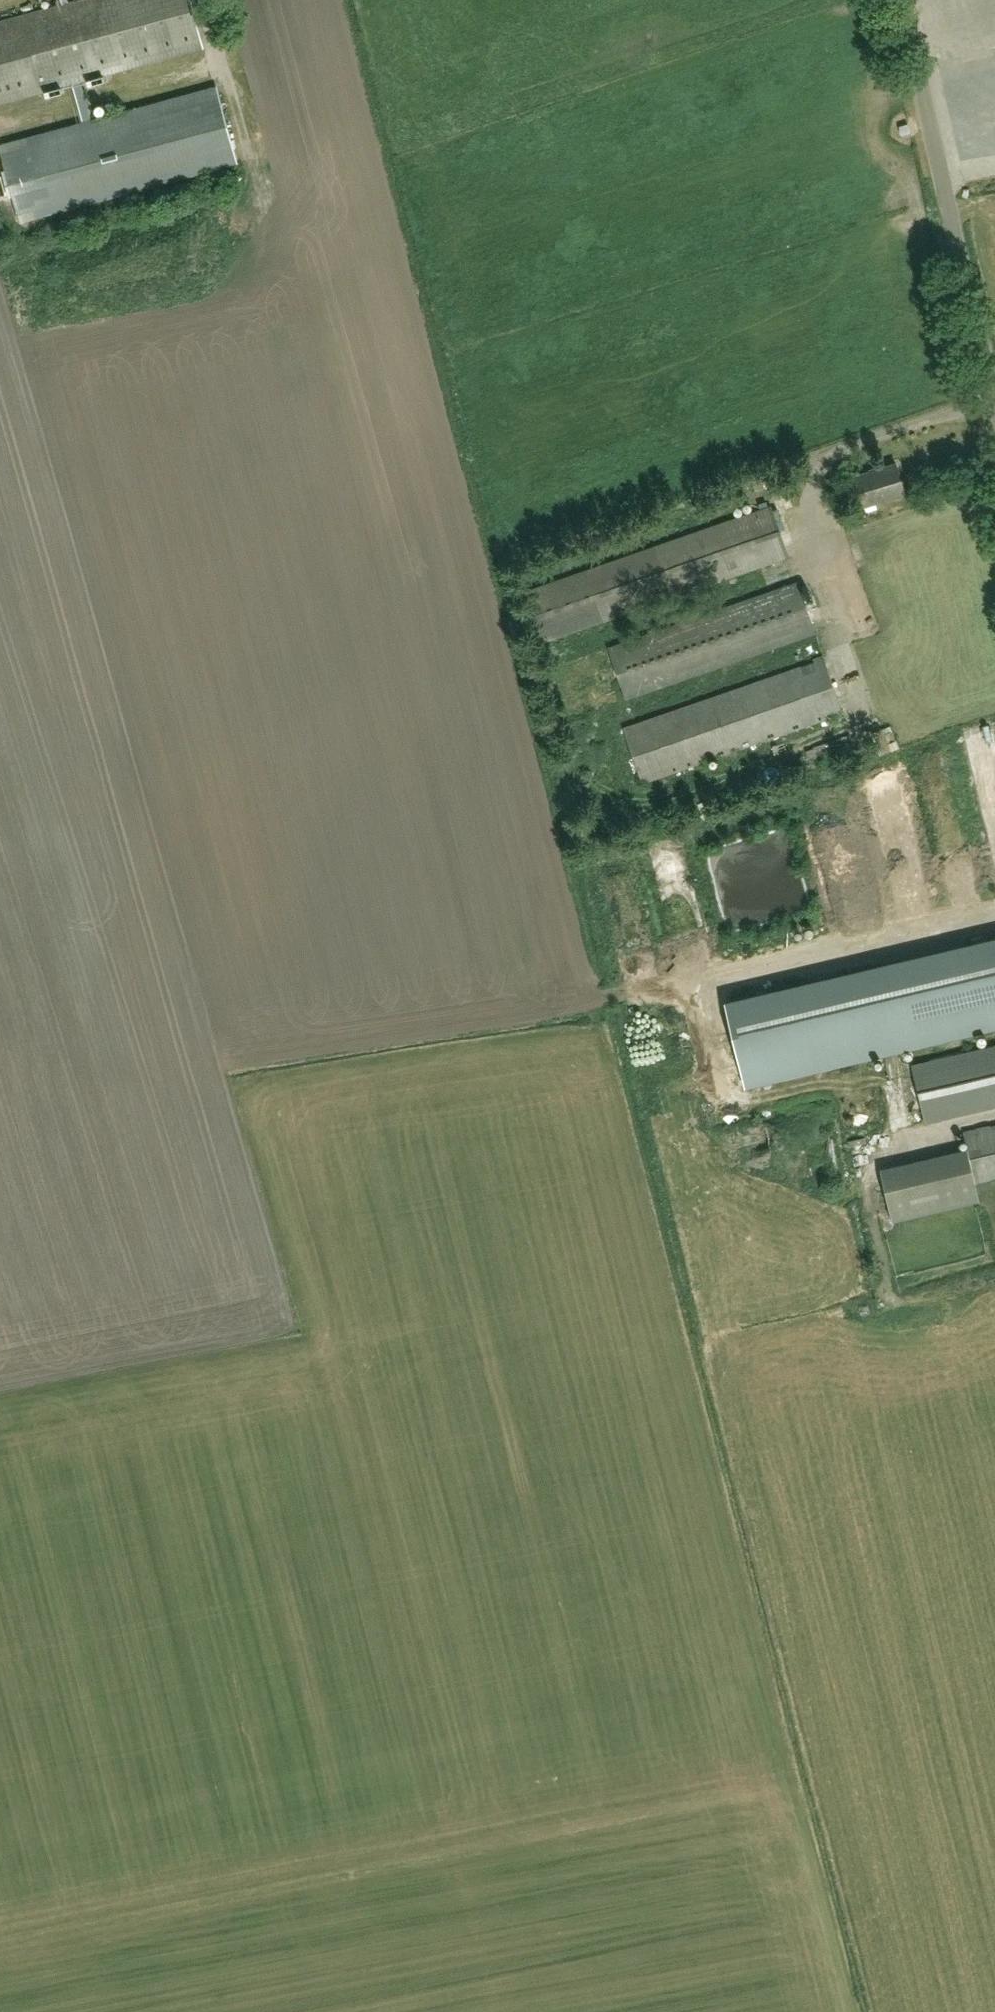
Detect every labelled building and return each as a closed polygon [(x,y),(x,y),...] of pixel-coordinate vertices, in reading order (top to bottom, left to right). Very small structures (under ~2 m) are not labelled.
[(54,84),(208,51),(198,4),(50,35),(55,58),(49,59),(54,84)] [(0,104),(0,141),(1,145),(83,123),(72,84),(0,104)] [(107,201),(100,203),(104,216),(153,203),(149,189),(147,190),(147,188),(107,199),(107,201)] [(896,465),(853,476),(862,506),(904,494),(896,465)] [(771,508),(581,572),(525,591),(542,641),(685,592),(694,619),(551,667),(568,717),(814,634),(797,584),(702,616),(693,590),(787,558),(771,508)] [(860,646),(864,664),(875,662),(870,644),(860,646)] [(812,663),(622,729),(578,745),(596,798),(840,713),(820,656),(811,660),(812,663)] [(811,749),(815,759),(853,747),(848,735),(811,749)] [(942,817),(954,810),(947,798),(935,804),(942,817)] [(994,1025),(994,943),(727,1006),(746,1084),(994,1025)] [(919,1065),(910,1067),(923,1123),(994,1107),(994,1047),(919,1065)] [(873,1130),(875,1117),(860,1114),(857,1126),(873,1130)] [(962,1132),(966,1150),(878,1169),(891,1220),(978,1200),(974,1182),(994,1177),(994,1124),(962,1132)]
